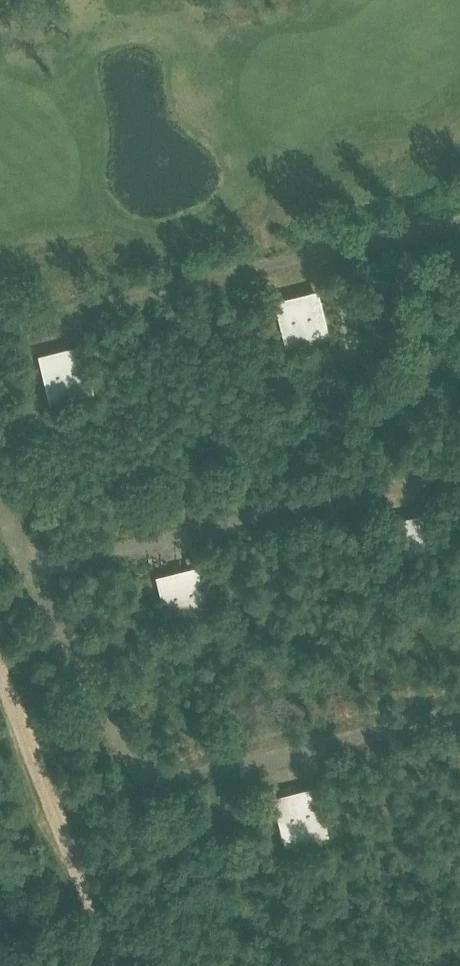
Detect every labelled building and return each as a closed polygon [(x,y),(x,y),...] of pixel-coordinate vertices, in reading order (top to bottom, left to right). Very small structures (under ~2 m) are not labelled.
[(319,288),(274,300),(286,350),(331,339),(319,288)] [(84,344),(38,354),(50,404),(95,394),(84,344)] [(448,560),(437,509),(392,520),(403,571),(448,560)] [(213,615),(201,565),(156,575),(168,626),(213,615)] [(284,846),(330,836),(318,785),(272,796),(284,846)]
